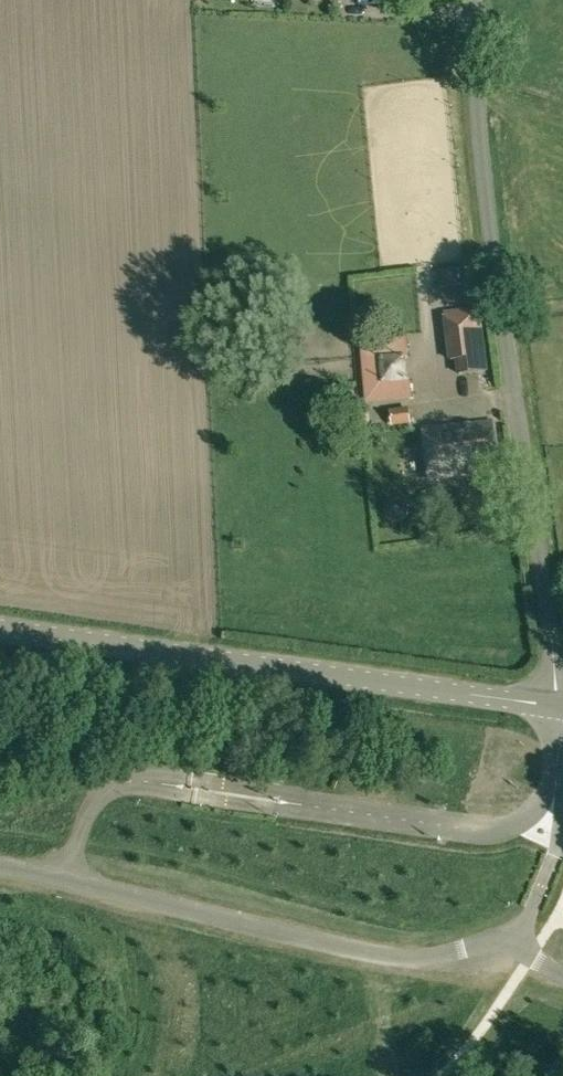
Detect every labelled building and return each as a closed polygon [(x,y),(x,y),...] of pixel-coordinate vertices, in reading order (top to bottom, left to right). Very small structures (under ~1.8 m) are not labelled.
[(478,309),(445,314),(451,360),(457,359),(459,374),(485,371),(478,309)] [(406,342),(373,344),(365,353),(367,391),(378,399),(411,396),(409,380),(406,380),(404,358),(408,357),(406,342)] [(494,381),(494,373),(471,374),(472,383),(494,381)] [(408,409),(390,411),(392,424),(410,422),(408,409)] [(424,429),(429,477),(497,470),(491,421),(424,429)]
